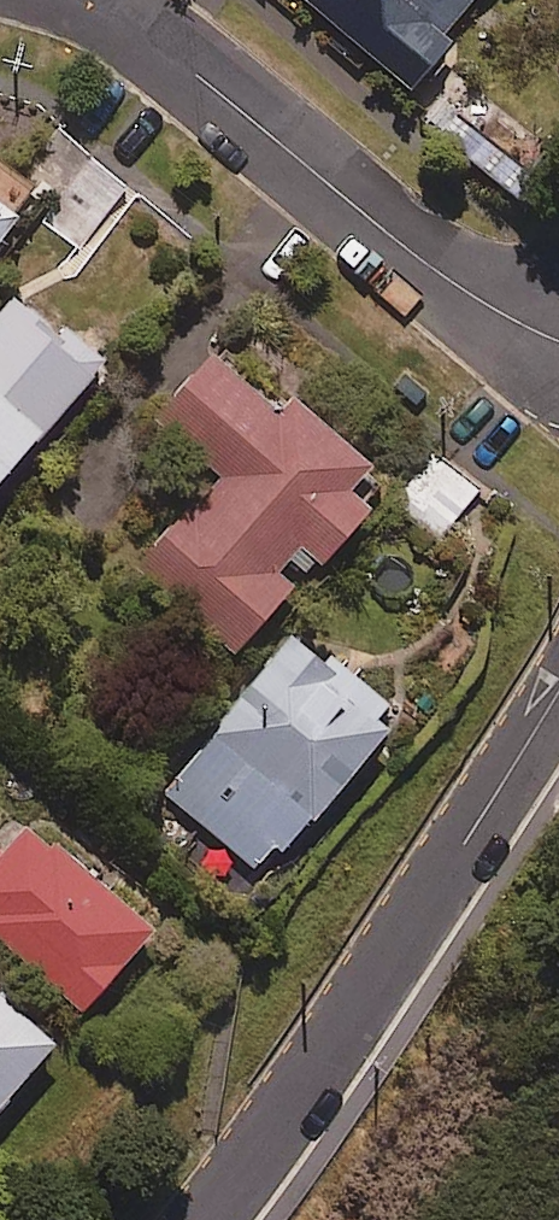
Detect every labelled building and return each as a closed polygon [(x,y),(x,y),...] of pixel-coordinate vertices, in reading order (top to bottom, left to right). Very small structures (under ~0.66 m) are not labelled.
[(411,96),(452,49),(443,41),(479,0),(300,0),(411,96)] [(442,97),(424,116),(440,132),(468,158),(516,205),(533,188),(442,97)] [(128,190),(60,132),(24,175),(66,210),(54,224),(81,247),(128,190)] [(36,201),(0,173),(0,247),(36,201)] [(106,366),(65,332),(58,341),(13,303),(0,319),(0,493),(106,366)] [(219,473),(136,572),(155,588),(239,659),(294,594),(302,601),(371,519),(351,502),(373,476),(290,405),(278,419),(211,362),(159,423),(219,473)] [(480,489),(441,457),(404,502),(444,534),(480,489)] [(292,640),(162,794),(190,818),(267,883),(391,736),(382,728),(393,715),(331,663),(326,669),(292,640)] [(17,958),(23,951),(39,967),(33,973),(79,1019),(87,1011),(155,942),(59,848),(52,855),(28,831),(21,824),(0,845),(0,941),(17,958)] [(56,1057),(16,1018),(23,1011),(1,990),(0,991),(0,1114),(56,1057)]
